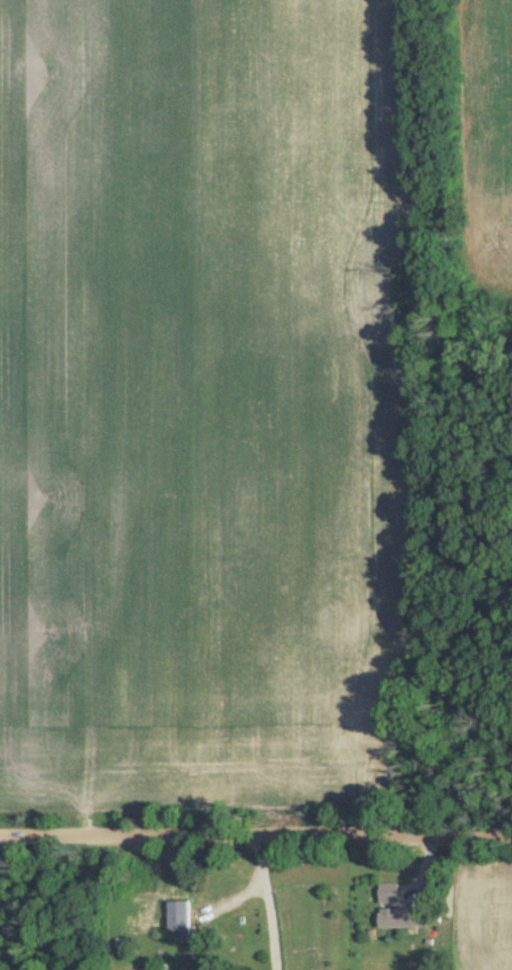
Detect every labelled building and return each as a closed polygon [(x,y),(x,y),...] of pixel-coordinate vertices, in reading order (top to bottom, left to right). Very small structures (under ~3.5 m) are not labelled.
[(399,886),(381,886),(381,906),(399,906),(399,886)] [(171,904),(171,932),(183,932),(183,939),(192,939),(192,904),(171,904)] [(431,929),(431,913),(382,913),(382,929),(431,929)]
